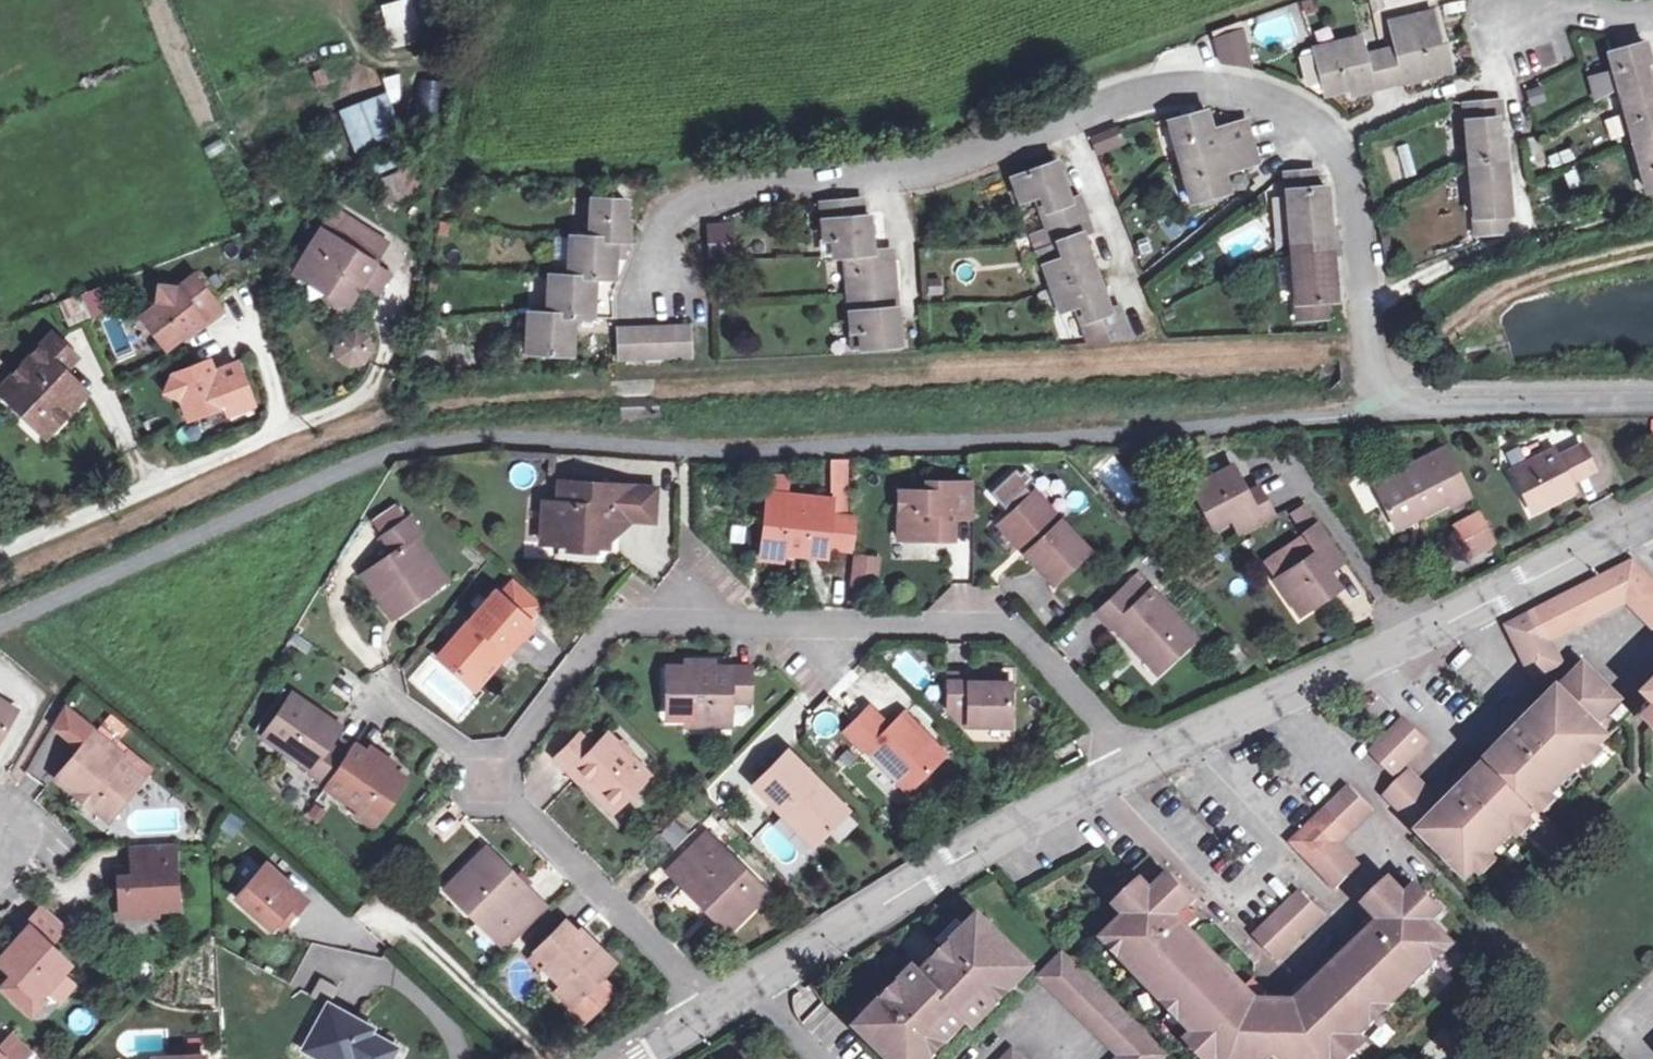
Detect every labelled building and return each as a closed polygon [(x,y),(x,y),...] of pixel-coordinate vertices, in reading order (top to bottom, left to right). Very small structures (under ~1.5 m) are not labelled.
[(386,46),(419,42),(414,0),(381,0),(386,46)] [(1397,46),(1366,54),(1361,36),(1316,47),(1327,93),(1355,86),(1356,92),(1452,68),(1445,40),(1440,42),(1432,10),(1391,20),(1397,46)] [(1221,62),(1253,67),(1244,27),(1215,37),(1221,62)] [(1644,62),(1651,60),(1646,41),(1611,50),(1649,190),(1652,189),(1652,92),(1644,62)] [(1296,51),(1305,87),(1320,83),(1312,47),(1296,51)] [(399,97),(397,73),(384,74),(386,98),(399,97)] [(335,108),(353,152),(399,134),(382,90),(335,108)] [(1508,155),(1506,136),(1502,136),(1500,118),(1504,118),(1503,100),(1466,103),(1471,159),(1477,233),(1508,231),(1507,213),(1513,213),(1511,188),(1505,189),(1504,179),(1510,179),(1508,155)] [(1230,191),(1224,170),(1259,161),(1247,120),(1213,129),(1207,110),(1170,120),(1193,201),(1230,191)] [(1611,144),(1629,139),(1621,111),(1604,116),(1611,144)] [(1117,128),(1091,136),(1096,150),(1121,140),(1117,128)] [(1047,227),(1033,232),(1062,310),(1082,303),(1093,335),(1126,323),(1120,306),(1111,309),(1083,233),(1092,230),(1080,197),(1071,200),(1057,161),(1013,178),(1021,201),(1035,196),(1041,194),(1053,225),(1047,227)] [(410,163),(374,179),(384,201),(420,185),(410,163)] [(1311,235),(1331,233),(1328,185),(1317,186),(1316,170),(1287,172),(1299,319),(1329,316),(1327,299),(1337,298),(1333,250),(1312,252),(1311,235)] [(1035,196),(1047,227),(1053,225),(1041,194),(1035,196)] [(627,200),(593,198),(590,237),(572,235),(569,275),(550,274),(548,312),(529,311),(526,350),(573,353),(576,315),(593,316),(595,277),(615,278),(617,239),(629,240),(629,220),(626,220),(627,200)] [(886,259),(885,250),(874,250),(870,215),(864,216),(862,199),(822,202),(825,239),(834,238),(835,255),(846,254),(853,330),(861,329),(863,347),(902,344),(898,307),(892,308),(890,291),(897,291),(894,258),(886,259)] [(333,237),(345,216),(334,209),(321,230),(330,235),(333,237)] [(357,291),(375,262),(371,260),(384,240),(345,216),(333,237),(330,235),(323,247),(314,242),(298,267),(326,284),(323,290),(348,305),(357,291)] [(707,220),(706,254),(733,255),(734,221),(707,220)] [(321,230),(314,242),(323,247),(330,235),(321,230)] [(1312,252),(1333,250),(1331,233),(1311,235),(1312,252)] [(834,238),(825,239),(827,256),(835,255),(834,238)] [(893,249),(885,250),(886,259),(894,258),(893,249)] [(394,274),(375,262),(357,291),(375,303),(394,274)] [(326,284),(298,267),(295,272),(323,290),(326,284)] [(223,311),(195,275),(179,288),(160,285),(158,304),(142,316),(167,349),(203,321),(205,324),(223,311)] [(100,283),(79,291),(89,316),(109,309),(100,283)] [(898,307),(897,291),(890,291),(892,308),(898,307)] [(63,303),(71,323),(86,315),(78,297),(63,303)] [(327,345),(355,371),(378,346),(350,320),(327,345)] [(1126,323),(1093,335),(1096,341),(1131,338),(1126,323)] [(689,325),(620,329),(621,357),(691,355),(689,325)] [(861,329),(853,330),(855,348),(863,347),(861,329)] [(52,334),(15,374),(22,380),(6,396),(24,414),(31,406),(54,428),(87,392),(65,372),(78,358),(52,334)] [(210,360),(172,375),(165,392),(182,399),(189,419),(226,405),(229,414),(254,405),(238,363),(214,371),(210,360)] [(6,396),(22,380),(15,374),(0,390),(6,396)] [(31,406),(24,414),(47,435),(54,428),(31,406)] [(1581,444),(1557,457),(1553,449),(1511,470),(1532,512),(1575,490),(1570,482),(1595,470),(1581,444)] [(1439,450),(1463,498),(1471,494),(1447,446),(1439,450)] [(1449,506),(1463,498),(1439,450),(1372,484),(1392,523),(1419,510),(1421,514),(1446,501),(1449,506)] [(1020,464),(988,489),(1000,505),(1032,480),(1020,464)] [(1259,486),(1246,492),(1232,465),(1191,487),(1213,527),(1231,518),(1240,533),(1274,516),(1259,486)] [(771,476),(768,498),(787,501),(788,494),(789,478),(771,476)] [(610,519),(638,521),(640,486),(559,481),(558,502),(544,501),(542,528),(556,529),(555,542),(609,546),(610,519)] [(954,517),(973,518),(974,483),(926,481),(926,491),(899,490),(898,539),(954,539),(954,517)] [(640,486),(638,521),(655,522),(657,487),(640,486)] [(1035,491),(1004,521),(1029,548),(1024,552),(1053,584),(1090,550),(1035,491)] [(787,501),(768,498),(763,551),(783,553),(809,556),(809,551),(827,553),(827,547),(854,550),(857,518),(848,517),(831,515),(833,499),(815,497),(814,504),(802,503),(803,496),(788,494),(787,501)] [(1291,514),(1304,533),(1317,524),(1304,505),(1291,514)] [(1459,525),(1460,541),(1469,533),(1486,524),(1481,513),(1459,525)] [(419,591),(443,574),(417,538),(422,534),(411,518),(383,537),(395,552),(363,575),(393,618),(423,596),(419,591)] [(999,525),(1024,552),(1029,548),(1004,521),(999,525)] [(1317,524),(1304,533),(1305,534),(1316,550),(1277,578),(1276,579),(1299,614),(1340,587),(1335,580),(1329,571),(1343,561),(1317,524)] [(1469,533),(1460,541),(1471,553),(1495,541),(1486,524),(1469,533)] [(541,541),(555,542),(556,529),(542,528),(541,541)] [(1277,578),(1316,550),(1305,534),(1264,560),(1277,578)] [(783,553),(763,551),(762,559),(782,561),(783,553)] [(877,559),(853,557),(850,584),(868,586),(869,574),(875,575),(877,559)] [(1343,561),(1329,571),(1335,580),(1349,570),(1343,561)] [(1633,562),(1613,572),(1648,578),(1633,562)] [(1648,578),(1613,572),(1535,612),(1550,641),(1626,602),(1652,628),(1652,582),(1648,578)] [(447,579),(443,574),(419,591),(423,596),(447,579)] [(1142,647),(1162,668),(1196,637),(1138,574),(1097,612),(1111,628),(1113,626),(1137,652),(1142,647)] [(502,649),(507,653),(533,623),(496,591),(438,657),(471,685),(502,649)] [(1535,612),(1516,621),(1521,631),(1511,636),(1533,678),(1562,663),(1555,649),(1550,641),(1535,612)] [(1521,631),(1516,621),(1507,626),(1511,636),(1521,631)] [(1142,647),(1137,652),(1157,673),(1162,668),(1142,647)] [(502,649),(471,685),(476,689),(507,653),(502,649)] [(712,707),(731,708),(731,702),(750,702),(751,667),(730,667),(730,671),(714,671),(714,666),(699,666),(699,660),(686,660),(687,666),(668,666),(667,713),(686,713),(686,719),(712,719),(712,707)] [(1469,879),(1634,712),(1586,664),(1538,712),(1531,705),(1495,742),(1502,749),(1467,784),(1460,777),(1437,801),(1409,773),(1386,796),(1469,879)] [(970,681),(970,673),(949,673),(948,708),(965,725),(1010,725),(1010,682),(1005,682),(970,681)] [(1005,673),(970,673),(970,681),(1005,682),(1005,673)] [(312,774),(326,783),(345,755),(332,745),(340,735),(325,724),(329,719),(293,694),(263,737),(314,771),(312,774)] [(0,701),(0,739),(17,711),(0,701)] [(731,708),(712,707),(712,719),(713,726),(730,726),(731,708)] [(924,739),(927,736),(904,713),(890,727),(870,707),(845,732),(865,752),(867,750),(907,790),(941,757),(924,739)] [(325,724),(340,735),(345,727),(330,717),(329,719),(325,724)] [(1404,719),(1395,729),(1403,736),(1412,727),(1404,719)] [(1403,736),(1395,729),(1372,752),(1395,775),(1427,742),(1412,727),(1403,736)] [(57,779),(94,809),(105,795),(119,806),(142,778),(119,760),(123,756),(95,733),(57,779)] [(570,773),(572,772),(577,767),(590,780),(585,785),(613,812),(650,775),(608,733),(594,747),(581,734),(555,758),(570,773)] [(924,739),(941,757),(944,753),(927,736),(924,739)] [(382,761),(368,752),(366,756),(352,746),(345,755),(326,783),(324,786),(363,813),(366,808),(382,819),(408,779),(393,769),(396,764),(385,756),(382,761)] [(382,761),(385,756),(372,747),(368,752),(382,761)] [(787,809),(818,841),(848,810),(788,751),(753,785),(782,814),(787,809)] [(577,767),(572,772),(585,785),(590,780),(577,767)] [(1339,842),(1373,810),(1350,786),(1291,842),(1335,887),(1360,863),(1339,842)] [(105,795),(94,809),(108,820),(119,806),(105,795)] [(382,819),(366,808),(363,813),(360,817),(376,828),(382,819)] [(787,809),(782,814),(814,845),(818,841),(787,809)] [(228,812),(219,829),(235,837),(244,820),(228,812)] [(675,819),(661,832),(674,846),(688,833),(675,819)] [(713,907),(733,927),(767,893),(707,832),(668,871),(708,911),(713,907)] [(132,867),(133,877),(119,878),(121,916),(157,914),(156,905),(177,904),(175,865),(167,865),(166,844),(131,846),(132,867)] [(483,915),(512,944),(544,911),(530,897),(534,894),(487,848),(446,888),(478,920),(483,915)] [(307,900),(266,864),(236,898),(271,928),(276,922),(283,928),(307,900)] [(133,877),(132,867),(118,868),(119,878),(133,877)] [(1129,917),(1107,939),(1197,1032),(1209,1044),(1221,1057),(1223,1058),(1335,1058),(1347,1047),(1360,1035),(1453,945),(1431,923),(1425,916),(1437,906),(1419,887),(1408,898),(1391,881),(1367,904),(1374,911),(1362,922),(1364,925),(1306,980),(1304,979),(1291,991),(1291,1000),(1266,1000),(1266,989),(1255,978),(1246,987),(1189,928),(1199,919),(1188,908),(1176,896),(1183,889),(1171,877),(1154,893),(1143,882),(1125,900),(1135,911),(1129,917)] [(1274,914),(1290,886),(1276,878),(1260,906),(1274,914)] [(1176,896),(1188,908),(1194,901),(1183,889),(1176,896)] [(1276,960),(1323,914),(1301,891),(1254,936),(1276,960)] [(1118,906),(1129,917),(1135,911),(1125,900),(1118,906)] [(27,1008),(39,995),(68,964),(48,945),(67,926),(45,905),(25,926),(29,930),(0,960),(0,962),(15,976),(20,981),(9,992),(27,1008)] [(1425,916),(1431,923),(1442,912),(1437,906),(1425,916)] [(713,907),(708,911),(728,932),(733,927),(713,907)] [(979,932),(989,921),(983,914),(972,925),(979,932)] [(483,915),(478,920),(507,949),(512,944),(483,915)] [(866,1033),(893,1058),(928,1058),(935,1052),(933,1050),(938,1044),(944,1038),(946,1041),(969,1018),(976,1024),(999,1000),(997,998),(1003,992),(1008,986),(1010,989),(1034,965),(989,921),(979,932),(972,925),(956,941),(963,948),(954,957),(945,966),(939,959),(925,973),(919,966),(904,981),(911,987),(902,996),(893,1005),(887,999),(871,1015),(877,1022),(866,1033)] [(613,962),(581,930),(578,933),(566,922),(536,952),(548,964),(545,967),(563,985),(568,981),(581,994),(570,1006),(584,1021),(615,990),(600,975),(613,962)] [(963,948),(956,941),(947,950),(954,957),(963,948)] [(954,957),(947,950),(939,959),(945,966),(954,957)] [(1167,1055),(1063,954),(1040,977),(1120,1055),(1117,1058),(1164,1058),(1167,1055)] [(9,992),(20,981),(15,976),(4,987),(9,992)] [(396,1048),(369,1034),(372,1028),(330,1005),(339,988),(321,979),(311,996),(328,1005),(304,1049),(322,1058),(323,1058),(324,1058),(326,1058),(391,1058),(396,1048)] [(911,987),(904,981),(896,990),(902,996),(911,987)] [(902,996),(896,990),(887,999),(893,1005),(902,996)] [(39,995),(27,1008),(31,1012),(43,999),(39,995)] [(877,1022),(871,1015),(860,1026),(866,1033),(877,1022)] [(0,1046),(0,1058),(25,1058),(33,1051),(13,1032),(0,1046)] [(1191,1038),(1203,1050),(1209,1044),(1197,1032),(1191,1038)] [(1360,1035),(1347,1047),(1354,1053),(1366,1041),(1360,1035)] [(1209,1044),(1203,1050),(1211,1058),(1219,1058),(1221,1057),(1209,1044)] [(1354,1053),(1347,1047),(1335,1058),(1347,1058),(1354,1053)] [(1014,1049),(1004,1058),(1024,1058),(1014,1049)]
